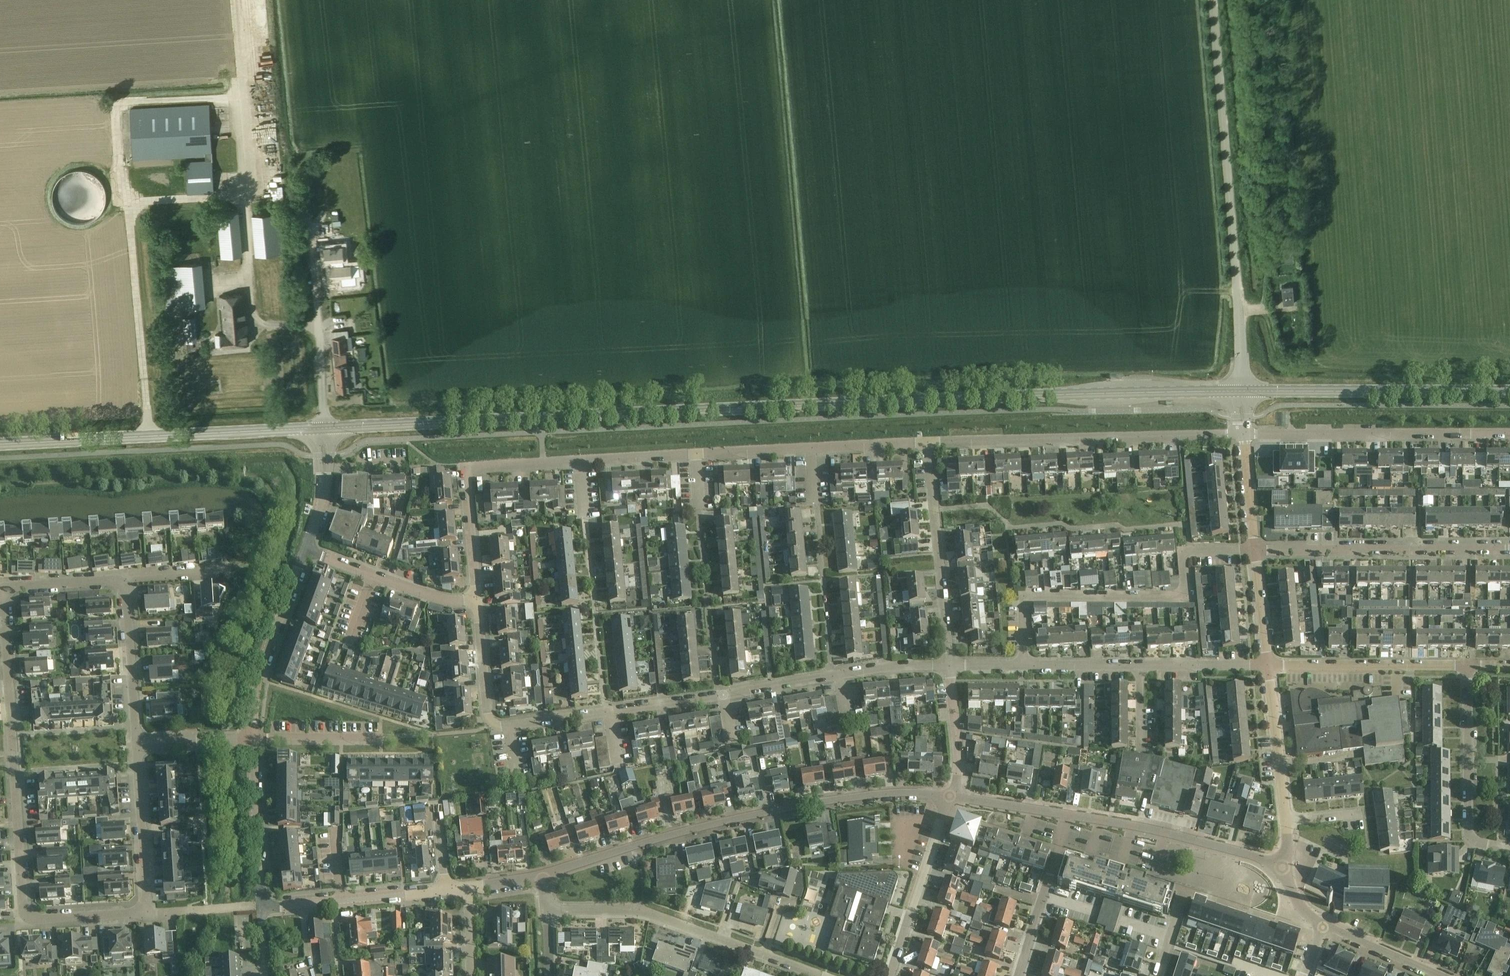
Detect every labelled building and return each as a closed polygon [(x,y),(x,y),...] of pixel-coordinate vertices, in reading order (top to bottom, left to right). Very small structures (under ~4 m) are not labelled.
[(210,105),(131,109),(133,161),(206,157),(206,161),(186,162),(188,195),(215,193),(210,105)] [(106,202),(106,196),(105,189),(103,183),(99,178),(93,174),(87,171),(81,170),(74,171),(68,173),(63,176),(58,181),(55,186),(53,193),(53,199),(54,206),(57,211),(61,216),(66,220),(72,223),(78,224),(85,224),(91,222),(96,218),(101,214),(104,208),(106,202)] [(221,257),(245,254),(240,208),(217,211),(221,257)] [(282,213),(252,215),(256,255),(286,253),(282,213)] [(344,265),(344,260),(345,260),(343,245),(324,247),(326,261),(330,261),(331,266),(330,266),(331,278),(341,277),(342,285),(357,284),(356,276),(361,275),(360,263),(344,265)] [(166,266),(170,310),(205,306),(200,262),(166,266)] [(1292,285),(1282,286),(1283,304),(1294,303),(1292,285)] [(225,333),(221,334),(214,335),(215,347),(249,344),(244,295),(220,297),(221,308),(223,307),(225,333)] [(195,317),(185,318),(187,343),(198,342),(195,317)] [(349,337),(334,338),(335,352),(350,351),(349,337)] [(338,392),(350,391),(346,356),(335,357),(338,392)] [(1281,457),(1274,457),(1274,475),(1295,475),(1295,450),(1281,450),(1281,457)] [(1308,450),(1295,450),(1295,475),(1315,475),(1315,457),(1308,457),(1308,450)] [(1414,453),(1414,455),(1408,455),(1408,468),(1414,468),(1414,469),(1421,469),(1420,475),(1426,476),(1426,469),(1426,453),(1421,453),(1421,451),(1420,450),(1418,450),(1415,450),(1414,451),(1414,453)] [(1341,453),(1341,455),(1336,455),(1336,469),(1341,469),(1341,470),(1354,470),(1354,453),(1341,453)] [(1373,469),(1372,455),(1367,455),(1367,453),(1354,453),(1354,470),(1367,470),(1366,469),(1373,469)] [(1378,455),(1372,455),(1373,469),(1378,468),(1378,470),(1390,470),(1390,453),(1378,453),(1378,455)] [(1409,474),(1408,468),(1408,455),(1403,455),(1403,453),(1390,453),(1390,470),(1390,474),(1409,474)] [(1439,453),(1426,453),(1426,469),(1439,469),(1438,474),(1445,474),(1445,455),(1439,455),(1439,453)] [(1445,455),(1445,474),(1449,474),(1449,469),(1450,469),(1463,469),(1463,453),(1450,453),(1450,455),(1445,455)] [(1475,453),(1463,453),(1463,469),(1475,469),(1475,468),(1481,468),(1481,455),(1475,455),(1475,453)] [(1486,453),(1486,455),(1481,455),(1481,468),(1486,468),(1486,469),(1499,469),(1499,453),(1486,453)] [(1499,453),(1499,469),(1509,469),(1509,453),(1499,453)] [(1140,472),(1152,472),(1151,455),(1139,456),(1139,458),(1133,458),(1133,472),(1140,472)] [(1164,455),(1151,455),(1152,471),(1164,470),(1165,480),(1171,479),(1170,472),(1170,469),(1177,468),(1177,455),(1164,456),(1164,455)] [(1026,476),(1025,463),(1020,463),(1020,457),(1007,458),(1007,475),(1008,481),(1009,481),(1009,475),(1020,474),(1020,477),(1026,476)] [(1098,474),(1097,460),(1092,460),(1092,457),(1079,458),(1080,473),(1093,472),(1093,475),(1098,474)] [(1116,473),(1117,485),(1122,485),(1122,473),(1128,473),(1128,472),(1133,472),(1133,458),(1127,459),(1127,457),(1116,458),(1116,473)] [(994,458),(994,462),(989,462),(990,476),(995,475),(1003,475),(1004,481),(1008,481),(1007,475),(1007,458),(994,458)] [(1062,474),(1080,473),(1079,458),(1066,458),(1067,461),(1061,461),(1062,474)] [(1116,473),(1116,458),(1103,458),(1103,460),(1097,460),(1098,474),(1103,474),(1116,473)] [(1204,460),(1205,472),(1222,471),(1221,459),(1204,460)] [(1032,476),(1044,475),(1043,460),(1031,461),(1031,462),(1025,463),(1026,476),(1032,476)] [(1056,475),(1056,474),(1062,474),(1061,461),(1056,461),(1055,461),(1055,460),(1043,460),(1044,475),(1056,475)] [(960,478),(971,477),(971,461),(958,462),(958,469),(947,469),(948,493),(961,493),(960,478)] [(990,476),(989,462),(984,462),(984,461),(971,461),(971,477),(985,477),(985,476),(990,476)] [(890,482),(903,482),(903,491),(909,490),(908,476),(903,476),(902,465),(889,466),(890,482)] [(877,466),(877,468),(872,469),(873,483),(890,482),(889,466),(877,466)] [(773,484),(786,483),(786,493),(792,492),(792,478),(786,478),(785,467),(773,468),(773,484)] [(873,483),(872,469),(866,469),(866,467),(853,468),(854,484),(867,484),(867,483),(873,483)] [(761,469),(761,470),(755,471),(756,485),(773,484),(773,468),(761,469)] [(854,487),(854,484),(853,468),(841,469),(842,470),(836,470),(836,477),(830,478),(831,494),(842,493),(842,487),(854,487)] [(436,481),(437,493),(452,491),(451,479),(445,480),(444,474),(444,469),(432,470),(432,475),(433,481),(436,481)] [(756,485),(755,471),(750,471),(750,469),(737,470),(737,486),(756,485)] [(725,471),(725,477),(719,477),(720,496),(726,496),(726,486),(737,486),(737,470),(725,471)] [(1205,472),(1207,485),(1224,483),(1222,471),(1205,472)] [(652,475),(652,479),(646,479),(647,500),(657,500),(657,492),(667,492),(667,490),(674,490),(673,478),(666,478),(666,474),(652,475)] [(619,495),(627,494),(626,476),(613,477),(614,481),(607,481),(608,502),(619,502),(619,495)] [(640,476),(626,476),(627,494),(635,494),(636,501),(647,500),(646,479),(640,479),(640,476)] [(405,478),(394,479),(395,496),(394,496),(394,499),(397,499),(398,495),(406,495),(405,478)] [(374,514),(376,514),(376,510),(374,510),(374,500),(374,497),(373,481),(369,481),(359,479),(358,481),(344,482),(343,504),(362,507),(360,522),(338,517),(331,537),(344,544),(343,546),(357,551),(357,549),(363,532),(364,529),(368,520),(369,520),(369,516),(374,516),(374,514)] [(388,496),(394,496),(395,496),(394,479),(383,480),(385,496),(383,497),(384,500),(387,500),(388,496)] [(1427,480),(1427,488),(1445,488),(1444,479),(1427,480)] [(373,481),(374,497),(374,500),(376,500),(377,497),(383,497),(385,496),(383,480),(373,481)] [(1207,485),(1208,497),(1225,496),(1224,483),(1207,485)] [(558,484),(544,485),(545,503),(553,503),(554,510),(565,509),(564,488),(558,488),(558,484)] [(525,511),(536,510),(536,504),(545,503),(544,485),(531,486),(532,489),(524,490),(525,511)] [(518,487),(505,488),(505,505),(514,505),(514,511),(525,511),(524,490),(519,490),(518,487)] [(497,506),(505,505),(505,488),(492,488),(492,492),(485,493),(486,514),(497,513),(497,506)] [(1322,530),(1322,529),(1322,510),(1332,510),(1331,489),(1316,489),(1315,508),(1288,508),(1288,510),(1275,510),(1275,530),(1322,530)] [(437,493),(438,505),(434,506),(434,512),(447,511),(447,505),(454,505),(452,491),(437,493)] [(1272,510),(1275,510),(1288,510),(1288,508),(1288,495),(1272,495),(1272,510)] [(1208,497),(1209,510),(1226,508),(1225,496),(1208,497)] [(902,528),(918,526),(917,514),(910,514),(909,504),(890,505),(891,516),(901,515),(902,528)] [(1209,510),(1210,522),(1227,520),(1226,508),(1209,510)] [(801,513),(793,514),(793,509),(785,509),(785,515),(786,515),(787,527),(802,525),(801,513)] [(1332,529),(1332,510),(1322,510),(1322,529),(1332,529)] [(439,518),(440,530),(456,529),(455,516),(448,517),(447,511),(434,512),(435,518),(439,518)] [(1377,529),(1390,529),(1390,512),(1377,513),(1377,529)] [(1402,529),(1402,512),(1390,512),(1390,529),(1402,529)] [(1415,512),(1402,512),(1402,529),(1416,529),(1415,512)] [(1425,529),(1438,529),(1438,512),(1425,512),(1425,529)] [(1451,512),(1438,512),(1438,529),(1451,529),(1451,512)] [(1463,512),(1451,512),(1451,529),(1463,529),(1463,512)] [(1476,512),(1463,512),(1463,529),(1476,529),(1476,512)] [(1489,512),(1476,512),(1476,529),(1489,529),(1489,512)] [(1502,512),(1489,512),(1489,529),(1502,529),(1502,521),(1505,521),(1505,513),(1502,513),(1502,512)] [(835,530),(853,528),(852,513),(833,515),(835,530)] [(1352,530),(1352,513),(1339,513),(1339,530),(1352,530)] [(1364,529),(1364,513),(1352,513),(1352,530),(1364,529)] [(1377,513),(1364,513),(1364,529),(1377,529),(1377,513)] [(207,531),(206,529),(224,528),(224,519),(223,515),(206,519),(197,519),(197,517),(196,517),(197,530),(197,532),(207,531)] [(180,531),(197,530),(196,517),(179,521),(170,521),(170,519),(170,532),(171,534),(180,533),(180,531)] [(170,532),(170,519),(152,522),(144,523),(143,521),(144,533),(144,535),(153,535),(153,533),(170,532)] [(649,527),(648,519),(640,520),(641,528),(649,527)] [(717,522),(718,534),(733,532),(732,520),(717,522)] [(1227,520),(1210,522),(1212,536),(1229,534),(1227,520)] [(126,535),(144,533),(143,521),(125,524),(117,525),(117,522),(116,522),(117,535),(117,537),(126,537),(126,535)] [(525,521),(511,522),(512,529),(525,528),(525,521)] [(117,535),(116,522),(99,526),(90,527),(90,524),(89,524),(90,537),(90,539),(100,538),(100,536),(117,535)] [(73,538),(90,537),(89,524),(72,528),(61,529),(61,539),(63,539),(64,541),(73,540),(73,538)] [(804,538),(802,525),(787,527),(789,539),(804,538)] [(894,546),(918,544),(917,539),(919,539),(918,526),(902,528),(903,540),(893,541),(894,546)] [(605,542),(620,540),(619,527),(603,529),(605,542)] [(668,544),(686,542),(685,527),(667,529),(668,544)] [(33,543),(33,541),(32,528),(31,528),(31,531),(22,531),(5,530),(6,543),(23,541),(23,543),(33,543)] [(61,539),(61,529),(49,529),(32,528),(33,541),(50,540),(50,542),(60,541),(59,539),(61,539)] [(853,528),(835,530),(836,544),(855,542),(853,528)] [(364,529),(363,532),(357,549),(367,552),(373,536),(366,533),(367,530),(364,529)] [(440,530),(442,542),(437,543),(438,548),(438,549),(451,548),(450,542),(457,541),(456,529),(440,530)] [(955,538),(956,550),(972,548),(971,537),(980,536),(980,530),(965,531),(965,537),(955,538)] [(367,552),(378,555),(384,539),(376,537),(377,533),(374,532),(373,536),(367,552)] [(733,532),(718,534),(719,547),(735,545),(733,532)] [(556,547),(573,545),(571,533),(548,535),(550,546),(556,546),(556,547)] [(385,536),(384,539),(378,555),(388,559),(394,543),(386,540),(387,537),(385,536)] [(490,544),(491,554),(510,553),(509,542),(513,542),(513,536),(499,537),(500,543),(490,544)] [(1064,537),(1052,538),(1053,553),(1066,552),(1064,537)] [(805,550),(804,538),(789,539),(790,551),(805,550)] [(1053,553),(1052,538),(1040,539),(1041,554),(1053,553)] [(1118,538),(1106,539),(1107,554),(1108,554),(1108,561),(1113,561),(1112,554),(1120,553),(1118,538)] [(1040,539),(1028,540),(1029,555),(1041,554),(1040,539)] [(1095,555),(1107,554),(1106,539),(1094,540),(1095,555)] [(1173,539),(1160,540),(1161,556),(1174,555),(1173,539)] [(620,540),(605,542),(606,554),(621,552),(620,540)] [(1029,555),(1028,540),(1016,541),(1017,556),(1024,555),(1025,562),(1029,561),(1029,555)] [(1094,540),(1081,541),(1083,556),(1095,555),(1094,540)] [(1149,557),(1161,556),(1160,540),(1148,541),(1149,557)] [(1071,557),(1083,556),(1081,541),(1070,542),(1071,557)] [(1148,541),(1136,542),(1137,557),(1137,558),(1149,557),(1148,541)] [(686,542),(668,544),(670,558),(687,556),(686,542)] [(855,542),(836,544),(838,558),(856,556),(855,542)] [(1125,559),(1132,558),(1133,565),(1138,565),(1137,558),(1137,557),(1136,542),(1124,543),(1125,559)] [(573,545),(556,547),(558,558),(574,557),(573,545)] [(735,545),(719,547),(720,559),(736,558),(735,545)] [(437,561),(438,568),(459,565),(458,554),(451,554),(451,548),(438,549),(438,548),(434,549),(434,554),(435,561),(437,561)] [(957,563),(958,563),(959,568),(974,567),(973,554),(979,553),(978,548),(972,549),(972,548),(956,550),(957,563)] [(210,562),(222,560),(221,554),(216,555),(215,549),(208,550),(210,562)] [(805,550),(790,551),(790,552),(783,552),(784,564),(791,564),(806,562),(805,550)] [(183,564),(196,562),(195,555),(189,556),(188,551),(181,552),(183,564)] [(621,552),(606,554),(607,566),(623,565),(621,552)] [(156,566),(169,564),(168,557),(162,558),(161,553),(154,554),(156,566)] [(501,570),(515,569),(514,563),(511,563),(510,553),(491,554),(492,565),(501,564),(501,570)] [(121,557),(123,569),(142,566),(141,559),(136,560),(135,555),(121,557)] [(96,571),(115,567),(114,561),(109,562),(108,556),(94,559),(96,571)] [(687,556),(670,558),(671,572),(689,570),(687,556)] [(856,556),(838,558),(839,573),(858,571),(856,556)] [(574,557),(558,558),(559,570),(575,568),(574,557)] [(69,572),(89,569),(88,562),(82,563),(81,558),(67,560),(69,572)] [(648,559),(649,567),(656,566),(655,558),(648,559)] [(736,558),(720,559),(721,571),(737,570),(736,558)] [(38,573),(62,573),(61,561),(44,561),(44,566),(39,566),(38,573)] [(12,574),(35,575),(34,563),(18,562),(18,568),(12,567),(12,574)] [(807,576),(806,562),(791,564),(792,577),(807,576)] [(459,565),(438,568),(438,574),(441,574),(442,579),(442,585),(455,584),(455,578),(461,578),(459,565)] [(623,565),(607,566),(608,579),(624,577),(623,565)] [(958,574),(959,586),(982,583),(982,579),(975,579),(974,567),(959,568),(960,574),(958,574)] [(314,579),(332,585),(336,575),(318,568),(314,579)] [(575,568),(559,570),(560,582),(577,580),(575,568)] [(494,577),(495,588),(513,586),(512,576),(515,575),(515,569),(501,570),(501,577),(494,577)] [(1309,584),(1315,584),(1314,569),(1304,570),(1305,585),(1309,584)] [(689,570),(671,572),(672,586),(690,585),(689,570)] [(737,570),(721,571),(723,584),(738,582),(737,570)] [(1393,586),(1393,571),(1381,572),(1381,586),(1393,586)] [(1393,586),(1406,586),(1406,571),(1393,571),(1393,586)] [(1428,586),(1428,571),(1416,571),(1416,586),(1428,586)] [(1440,586),(1440,571),(1428,571),(1428,586),(1440,586)] [(1453,571),(1440,571),(1440,586),(1453,586),(1453,571)] [(1453,586),(1465,586),(1465,571),(1453,571),(1453,586)] [(1488,586),(1488,571),(1475,571),(1475,586),(1488,586)] [(1500,586),(1500,571),(1488,571),(1488,586),(1500,586)] [(1500,571),(1500,586),(1509,586),(1509,571),(1500,571)] [(1233,584),(1232,572),(1216,573),(1217,586),(1233,584)] [(1322,588),(1335,588),(1335,572),(1322,572),(1322,588)] [(1348,572),(1335,572),(1335,588),(1348,588),(1348,572)] [(1369,586),(1369,572),(1356,572),(1356,586),(1369,586)] [(1381,586),(1381,572),(1369,572),(1369,586),(1381,586)] [(907,579),(909,590),(925,589),(924,577),(913,578),(912,573),(897,574),(897,580),(907,579)] [(1279,575),(1280,587),(1294,586),(1293,574),(1279,575)] [(624,577),(608,579),(610,591),(625,589),(624,577)] [(311,589),(328,595),(332,585),(314,579),(311,589)] [(577,580),(560,582),(561,594),(578,592),(577,580)] [(738,582),(723,584),(724,596),(740,595),(738,582)] [(840,583),(841,596),(857,594),(856,582),(840,583)] [(977,597),(976,590),(983,589),(982,583),(959,586),(960,599),(962,599),(963,604),(978,603),(983,602),(982,597),(977,597)] [(1233,584),(1217,586),(1218,598),(1235,597),(1233,584)] [(690,585),(672,586),(674,601),(692,599),(690,585)] [(220,602),(226,590),(219,587),(216,586),(213,586),(211,588),(211,587),(203,588),(204,602),(196,602),(195,597),(196,620),(213,619),(212,608),(220,608),(220,602)] [(521,596),(514,597),(513,586),(495,588),(496,599),(502,598),(502,605),(521,603),(521,596)] [(1294,586),(1280,587),(1281,600),(1296,598),(1294,586)] [(145,601),(146,612),(170,610),(169,600),(168,600),(168,588),(149,589),(149,601),(145,601)] [(328,595),(311,589),(307,599),(324,606),(328,595)] [(625,589),(610,591),(611,604),(626,602),(625,589)] [(790,591),(792,605),(810,604),(808,589),(790,591)] [(909,590),(910,603),(910,609),(925,607),(924,602),(926,602),(925,589),(909,590)] [(563,606),(579,604),(578,592),(561,594),(563,606)] [(104,615),(104,614),(110,614),(110,608),(111,608),(112,606),(112,604),(112,603),(110,601),(109,601),(109,599),(94,600),(93,593),(79,594),(80,607),(87,607),(87,615),(96,615),(97,616),(98,616),(100,617),(101,617),(102,616),(104,615)] [(841,596),(842,608),(858,607),(857,594),(841,596)] [(1320,607),(1328,607),(1328,602),(1327,595),(1320,596),(1320,607)] [(1463,602),(1453,602),(1453,608),(1470,608),(1470,595),(1463,595),(1463,602)] [(44,608),(50,607),(49,596),(30,597),(30,604),(22,604),(23,619),(45,618),(44,608)] [(1236,610),(1235,597),(1218,598),(1219,611),(1236,610)] [(395,598),(392,605),(386,602),(380,620),(388,624),(392,614),(401,618),(407,603),(395,598)] [(1296,598),(1281,600),(1282,612),(1297,610),(1296,598)] [(324,606),(307,599),(303,610),(321,616),(324,606)] [(415,633),(420,619),(415,617),(418,607),(407,603),(401,618),(412,622),(408,631),(415,633)] [(962,610),(963,622),(985,620),(985,615),(979,615),(978,603),(963,604),(963,610),(962,610)] [(811,618),(810,604),(792,605),(793,620),(811,618)] [(1046,609),(1046,604),(1033,604),(1033,616),(1047,616),(1046,609)] [(1079,620),(1087,619),(1086,604),(1071,604),(1072,609),(1079,609),(1079,620)] [(497,613),(498,624),(517,622),(516,611),(518,611),(518,605),(504,606),(505,612),(497,613)] [(859,619),(858,607),(842,608),(844,621),(859,619)] [(910,609),(912,626),(928,625),(927,613),(925,613),(925,607),(910,609)] [(778,620),(777,615),(775,615),(775,609),(769,610),(770,621),(778,620)] [(321,616),(303,610),(299,620),(317,626),(321,616)] [(1236,610),(1219,611),(1221,624),(1237,622),(1236,610)] [(1297,610),(1282,612),(1283,622),(1298,621),(1297,610)] [(1366,617),(1366,611),(1352,611),(1352,631),(1356,631),(1356,617),(1366,617)] [(527,621),(534,620),(533,612),(526,613),(527,621)] [(565,628),(581,627),(580,614),(564,616),(565,628)] [(448,622),(449,634),(465,632),(464,620),(453,621),(453,615),(438,616),(439,623),(448,622)] [(727,629),(742,627),(741,615),(726,616),(727,629)] [(614,635),(632,633),(631,618),(613,620),(614,635)] [(793,620),(794,633),(794,634),(812,632),(811,618),(793,620)] [(678,621),(679,634),(695,632),(694,619),(678,621)] [(844,621),(845,632),(861,631),(859,619),(844,621)] [(112,642),(112,639),(114,639),(114,630),(111,630),(111,627),(99,628),(98,620),(85,621),(86,634),(90,634),(90,643),(112,642)] [(980,633),(980,626),(986,625),(985,620),(963,622),(964,635),(970,634),(971,645),(986,643),(985,633),(980,633)] [(1298,621),(1283,622),(1284,635),(1299,634),(1298,621)] [(507,640),(521,639),(520,633),(517,633),(517,622),(498,624),(499,635),(507,635),(507,640)] [(1238,635),(1237,622),(1221,624),(1222,636),(1238,635)] [(147,631),(148,647),(172,645),(171,629),(178,629),(178,623),(165,623),(166,629),(162,630),(162,629),(157,630),(147,631)] [(1197,645),(1196,630),(1195,623),(1183,623),(1183,631),(1185,646),(1197,645)] [(24,633),(25,648),(33,647),(33,648),(39,648),(39,647),(49,646),(48,637),(52,637),(51,624),(30,626),(31,633),(24,633)] [(1080,630),(1073,631),(1074,646),(1087,645),(1085,630),(1085,624),(1079,624),(1080,630)] [(913,639),(903,640),(904,650),(920,649),(919,639),(930,638),(928,625),(912,626),(913,639)] [(1048,633),(1047,625),(1042,626),(1042,633),(1035,634),(1037,649),(1039,649),(1039,651),(1045,651),(1045,649),(1049,648),(1048,633)] [(1135,630),(1129,631),(1130,647),(1142,646),(1141,630),(1141,625),(1135,625),(1135,630)] [(1060,632),(1062,647),(1074,646),(1073,631),(1072,626),(1067,627),(1068,631),(1060,632)] [(292,637),(310,643),(313,633),(296,627),(292,637)] [(581,627),(565,628),(566,640),(583,638),(581,627)] [(742,627),(727,629),(728,641),(744,640),(742,627)] [(1104,633),(1105,648),(1117,648),(1116,632),(1116,627),(1110,627),(1110,632),(1104,633)] [(1347,648),(1347,628),(1337,628),(1336,633),(1329,633),(1328,649),(1342,649),(1342,648),(1347,648)] [(845,632),(846,645),(862,643),(861,631),(845,632)] [(1130,647),(1129,631),(1116,632),(1117,648),(1130,647)] [(1172,648),(1185,646),(1183,631),(1171,632),(1172,648)] [(440,647),(441,652),(455,651),(454,646),(466,645),(465,632),(449,634),(450,646),(440,647)] [(695,632),(679,634),(680,646),(696,644),(695,632)] [(794,634),(795,640),(796,648),(814,646),(812,632),(794,634)] [(1060,632),(1048,633),(1049,648),(1062,647),(1060,632)] [(1171,632),(1159,633),(1160,649),(1172,648),(1171,632)] [(632,633),(614,635),(616,649),(633,647),(632,633)] [(1105,648),(1104,633),(1091,634),(1092,649),(1105,648)] [(1148,650),(1160,649),(1159,633),(1146,634),(1148,650)] [(1299,634),(1284,635),(1285,648),(1300,647),(1299,634)] [(1368,649),(1368,634),(1356,634),(1356,649),(1368,649)] [(1381,649),(1381,634),(1368,634),(1368,649),(1381,649)] [(1393,649),(1393,634),(1381,634),(1381,649),(1393,649)] [(1393,649),(1406,649),(1406,634),(1393,634),(1393,649)] [(1416,648),(1429,648),(1429,634),(1416,634),(1416,648)] [(1429,648),(1441,648),(1441,634),(1429,634),(1429,648)] [(1441,648),(1453,648),(1453,634),(1441,634),(1441,648)] [(1453,634),(1453,648),(1466,648),(1466,634),(1453,634)] [(1476,648),(1488,648),(1488,634),(1476,634),(1476,648)] [(1495,651),(1496,650),(1496,648),(1500,648),(1500,634),(1488,634),(1488,648),(1490,648),(1490,650),(1491,651),(1495,651)] [(1500,634),(1500,648),(1509,649),(1509,634),(1500,634)] [(1222,636),(1223,649),(1239,648),(1238,635),(1222,636)] [(292,637),(288,647),(306,654),(310,643),(292,637)] [(583,638),(566,640),(568,652),(584,650),(583,638)] [(501,647),(502,657),(520,656),(519,646),(521,645),(521,639),(507,640),(508,647),(501,647)] [(744,640),(728,641),(729,653),(745,652),(744,640)] [(847,658),(863,657),(866,656),(866,651),(863,652),(862,643),(846,645),(847,658)] [(696,644),(680,646),(682,658),(698,656),(696,644)] [(815,661),(814,646),(796,648),(797,663),(815,661)] [(306,654),(288,647),(285,658),(302,664),(306,654)] [(633,647),(616,649),(617,663),(635,661),(633,647)] [(85,649),(86,662),(89,662),(90,671),(101,670),(101,672),(107,672),(107,670),(114,669),(113,654),(106,655),(106,648),(85,649)] [(584,650),(568,652),(569,664),(585,662),(584,650)] [(441,652),(441,658),(451,657),(452,669),(468,668),(467,656),(455,657),(455,651),(441,652)] [(47,660),(51,659),(51,652),(37,653),(37,660),(25,660),(26,675),(48,674),(47,660)] [(196,661),(204,660),(204,652),(195,652),(196,661)] [(729,653),(730,665),(746,663),(745,652),(729,653)] [(511,673),(524,672),(523,666),(521,666),(520,656),(502,657),(503,669),(510,668),(511,673)] [(698,656),(682,658),(683,670),(699,669),(698,656)] [(157,668),(158,672),(151,672),(151,671),(150,671),(151,683),(173,681),(171,681),(170,672),(172,671),(172,664),(174,664),(174,658),(153,659),(154,669),(157,668)] [(285,658),(281,668),(298,674),(302,664),(285,658)] [(635,661),(617,663),(619,677),(636,676),(635,661)] [(585,662),(569,664),(570,676),(586,674),(585,662)] [(746,663),(730,665),(731,668),(728,668),(728,673),(731,673),(732,678),(747,677),(746,663)] [(335,692),(342,669),(330,665),(323,689),(335,692)] [(298,674),(281,668),(277,678),(294,685),(298,674)] [(444,688),(459,687),(458,682),(469,681),(468,668),(452,669),(452,670),(446,670),(447,683),(444,683),(444,688)] [(335,692),(347,696),(354,673),(342,669),(335,692)] [(699,669),(683,670),(684,683),(700,681),(699,669)] [(504,680),(505,691),(523,689),(522,679),(525,679),(524,672),(511,673),(511,680),(504,680)] [(347,696),(359,700),(366,677),(354,673),(347,696)] [(586,674),(570,676),(571,687),(588,686),(586,674)] [(636,676),(619,677),(620,692),(638,690),(636,676)] [(379,680),(366,677),(359,700),(371,704),(379,680)] [(371,704),(383,708),(391,684),(379,680),(371,704)] [(916,683),(912,683),(914,699),(926,698),(926,702),(935,702),(933,687),(926,688),(925,682),(922,682),(922,680),(916,680),(916,683)] [(914,706),(914,699),(912,683),(910,683),(910,681),(904,681),(904,684),(900,684),(902,704),(906,703),(906,706),(914,706)] [(383,708),(396,711),(403,688),(391,684),(383,708)] [(889,685),(876,686),(878,702),(891,701),(889,685)] [(1084,685),(1084,698),(1093,698),(1093,686),(1084,685)] [(1127,698),(1127,685),(1111,685),(1111,698),(1127,698)] [(1165,685),(1165,697),(1180,697),(1180,685),(1165,685)] [(1228,699),(1244,698),(1243,685),(1227,687),(1228,699)] [(101,698),(94,699),(96,721),(111,720),(110,704),(112,704),(111,686),(103,686),(101,698)] [(588,686),(571,687),(573,700),(589,698),(588,686)] [(878,702),(876,686),(863,688),(865,703),(878,702)] [(470,691),(459,692),(459,687),(444,688),(444,689),(445,695),(454,694),(455,705),(471,704),(470,691)] [(396,711),(408,715),(415,692),(403,688),(396,711)] [(969,709),(981,709),(981,704),(981,688),(969,688),(969,704),(969,709)] [(994,688),(981,688),(981,704),(994,704),(994,688)] [(994,704),(1006,704),(1006,688),(994,688),(994,704)] [(1006,704),(1006,714),(1011,714),(1011,704),(1019,704),(1019,688),(1006,688),(1006,704)] [(1353,700),(1330,703),(1330,699),(1326,696),(1322,694),(1315,691),(1311,690),(1307,691),(1303,694),(1300,697),(1299,702),(1299,706),(1294,707),(1297,729),(1294,729),(1295,738),(1298,738),(1300,757),(1363,750),(1365,766),(1405,761),(1402,737),(1410,736),(1406,703),(1398,704),(1398,701),(1383,703),(1381,688),(1375,689),(1372,691),(1370,689),(1367,688),(1364,690),(1363,692),(1352,694),(1353,700)] [(524,700),(523,689),(505,691),(506,702),(515,701),(515,707),(528,706),(527,699),(524,700)] [(51,724),(50,702),(43,702),(40,690),(31,691),(33,709),(35,709),(36,725),(51,724)] [(1423,690),(1423,705),(1441,705),(1441,690),(1423,690)] [(427,696),(415,692),(408,715),(420,719),(422,713),(428,714),(428,704),(425,703),(427,696)] [(176,707),(179,706),(179,694),(156,695),(157,707),(152,708),(153,718),(177,717),(176,707)] [(1038,710),(1038,694),(1025,694),(1025,710),(1038,710)] [(1050,694),(1038,694),(1038,710),(1050,710),(1050,694)] [(1050,710),(1062,710),(1062,694),(1050,694),(1050,710)] [(1067,710),(1075,710),(1075,716),(1081,716),(1081,702),(1075,702),(1075,694),(1062,694),(1062,710),(1062,716),(1065,716),(1067,713),(1067,710)] [(822,695),(809,697),(812,712),(814,722),(818,721),(817,716),(827,714),(826,710),(826,709),(824,710),(822,695)] [(809,697),(797,699),(799,714),(811,712),(812,712),(809,697)] [(1165,697),(1165,710),(1180,710),(1180,697),(1165,697)] [(1199,697),(1199,698),(1195,698),(1194,710),(1200,710),(1205,710),(1204,697),(1199,697)] [(1127,711),(1127,698),(1111,698),(1111,710),(1127,711)] [(1245,710),(1244,698),(1228,699),(1229,712),(1245,710)] [(96,721),(94,699),(83,700),(85,722),(96,721)] [(787,716),(799,714),(797,699),(784,701),(787,716)] [(74,722),(72,700),(61,701),(62,723),(74,722)] [(74,722),(85,722),(83,700),(72,700),(74,722)] [(51,724),(62,723),(61,701),(50,702),(51,724)] [(773,703),(760,706),(763,721),(764,728),(769,727),(768,720),(775,719),(775,718),(773,707),(773,703)] [(455,705),(456,718),(446,719),(447,725),(462,724),(461,718),(472,717),(471,704),(455,705)] [(1423,705),(1423,720),(1441,720),(1441,705),(1423,705)] [(748,708),(750,723),(763,721),(760,706),(748,708)] [(1084,723),(1089,723),(1093,723),(1094,710),(1089,710),(1084,710),(1084,723)] [(1127,723),(1127,711),(1111,710),(1111,723),(1127,723)] [(1165,710),(1165,722),(1180,722),(1180,710),(1165,710)] [(1245,710),(1229,712),(1230,724),(1246,723),(1245,710)] [(697,732),(709,730),(707,715),(694,717),(697,732)] [(917,725),(925,724),(925,716),(917,717),(917,725)] [(694,717),(682,719),(684,734),(697,732),(694,717)] [(779,741),(785,740),(783,727),(781,718),(775,718),(779,741)] [(684,734),(682,719),(669,721),(672,736),(684,734)] [(840,720),(828,722),(830,728),(841,726),(840,720)] [(1441,735),(1441,720),(1423,720),(1423,735),(1441,735)] [(723,728),(722,722),(710,725),(712,731),(723,728)] [(968,731),(982,733),(981,728),(981,723),(969,722),(968,731)] [(1165,722),(1165,735),(1180,735),(1180,722),(1165,722)] [(648,740),(661,738),(659,723),(646,725),(648,740)] [(1084,723),(1084,735),(1089,735),(1093,735),(1093,723),(1089,723),(1084,723)] [(1127,735),(1127,723),(1111,723),(1111,735),(1127,735)] [(1247,736),(1246,723),(1230,724),(1231,737),(1247,736)] [(634,727),(636,742),(632,743),(633,750),(642,749),(641,742),(648,740),(646,725),(634,727)] [(783,727),(785,740),(791,739),(788,726),(783,727)] [(723,728),(712,731),(713,736),(724,734),(723,728)] [(870,730),(871,737),(889,735),(888,728),(870,730)] [(891,737),(899,737),(899,729),(891,729),(891,737)] [(825,734),(825,742),(837,741),(836,733),(825,734)] [(593,734),(580,737),(582,752),(584,763),(588,762),(586,751),(595,750),(593,734)] [(725,740),(724,734),(713,736),(714,742),(725,740)] [(823,740),(822,734),(817,735),(818,737),(813,737),(814,744),(823,742),(823,740)] [(1127,748),(1127,735),(1111,735),(1111,748),(1127,748)] [(1185,738),(1180,738),(1180,735),(1165,735),(1165,748),(1180,748),(1180,746),(1185,746),(1185,738)] [(1423,735),(1423,747),(1423,748),(1431,748),(1431,750),(1441,750),(1441,735),(1423,735)] [(1247,736),(1231,737),(1232,749),(1249,748),(1247,736)] [(568,739),(569,742),(571,754),(582,752),(580,737),(568,739)] [(548,758),(547,758),(548,764),(552,763),(551,757),(560,756),(557,740),(554,741),(554,739),(549,740),(549,742),(545,742),(548,758)] [(853,739),(845,740),(846,748),(854,747),(853,739)] [(902,768),(908,768),(908,773),(921,773),(921,760),(921,741),(916,741),(916,754),(908,754),(902,754),(902,768)] [(927,741),(921,741),(921,760),(921,773),(934,774),(934,769),(942,769),(943,755),(926,755),(927,741)] [(548,758),(545,742),(533,745),(535,759),(531,760),(534,777),(542,775),(540,759),(547,758),(548,758)] [(987,758),(987,757),(987,755),(983,754),(984,743),(976,742),(974,756),(976,757),(973,777),(989,780),(989,778),(997,779),(999,765),(1000,760),(987,758)] [(785,753),(783,743),(763,746),(765,756),(785,753)] [(1033,755),(1041,756),(1042,746),(1035,745),(1034,750),(1033,755)] [(756,756),(754,746),(729,751),(731,761),(756,756)] [(1066,748),(1065,756),(1079,757),(1080,750),(1066,748)] [(1249,748),(1232,749),(1233,762),(1250,761),(1249,748)] [(608,749),(598,750),(599,757),(609,755),(608,749)] [(668,749),(662,750),(664,763),(671,762),(668,749)] [(1431,750),(1431,765),(1449,765),(1449,752),(1441,752),(1441,750),(1431,750)] [(1136,790),(1145,791),(1147,781),(1146,781),(1149,757),(1123,753),(1119,778),(1131,780),(1130,786),(1117,785),(1116,799),(1135,801),(1136,790)] [(882,761),(873,762),(876,777),(886,775),(885,765),(890,764),(888,754),(881,755),(882,761)] [(297,768),(297,769),(300,769),(300,756),(278,756),(278,768),(297,768)] [(773,759),(775,768),(785,766),(783,757),(773,759)] [(876,777),(873,762),(866,764),(865,757),(857,758),(859,769),(864,768),(865,778),(876,777)] [(1183,813),(1191,787),(1192,788),(1196,771),(1164,762),(1165,760),(1149,757),(1146,781),(1147,781),(1145,791),(1154,792),(1150,804),(1183,813)] [(859,769),(857,758),(850,759),(851,766),(843,767),(845,781),(855,779),(854,769),(859,769)] [(180,760),(167,761),(167,767),(157,767),(157,778),(158,778),(177,776),(177,777),(178,777),(178,767),(180,766),(180,760)] [(360,782),(360,761),(348,761),(348,782),(360,782)] [(360,782),(372,782),(372,761),(360,761),(360,782)] [(384,761),(372,761),(372,782),(384,782),(384,761)] [(384,782),(396,782),(396,761),(384,761),(384,782)] [(409,761),(396,761),(396,782),(409,782),(409,761)] [(409,782),(421,782),(421,761),(409,761),(409,782)] [(421,761),(421,782),(433,782),(433,761),(421,761)] [(845,781),(843,767),(834,768),(833,762),(827,763),(828,773),(833,772),(834,782),(845,781)] [(828,773),(827,763),(820,764),(820,770),(812,771),(814,785),(825,784),(823,774),(828,773)] [(1031,786),(1033,769),(1031,768),(1024,767),(1009,765),(1009,769),(1007,781),(1018,783),(1018,784),(1031,786)] [(1431,765),(1431,780),(1449,780),(1449,765),(1431,765)] [(573,766),(567,767),(569,782),(575,781),(575,780),(578,779),(577,773),(574,774),(573,766)] [(814,785),(812,771),(804,772),(803,766),(796,767),(797,777),(802,777),(804,787),(814,785)] [(1067,791),(1067,789),(1074,790),(1078,766),(1078,767),(1070,766),(1069,773),(1056,771),(1053,789),(1067,791)] [(1085,767),(1078,766),(1074,790),(1081,792),(1081,793),(1095,796),(1098,777),(1084,775),(1085,767)] [(563,783),(569,782),(567,767),(560,768),(563,783)] [(297,768),(278,768),(278,780),(297,780),(297,769),(297,768)] [(790,790),(788,779),(786,769),(770,772),(771,777),(766,778),(768,787),(772,786),(774,793),(790,790)] [(1196,783),(1210,787),(1213,772),(1199,769),(1196,783)] [(619,774),(622,785),(636,781),(632,770),(619,774)] [(1196,771),(1192,788),(1191,787),(1183,813),(1184,813),(1183,814),(1197,818),(1202,797),(1195,795),(1196,789),(1192,788),(1196,771)] [(115,774),(100,775),(101,797),(108,796),(111,808),(119,807),(118,789),(116,789),(115,774)] [(79,798),(90,797),(88,775),(77,776),(79,798)] [(101,797),(100,775),(88,775),(90,797),(101,797)] [(77,776),(66,777),(68,799),(79,798),(77,776)] [(159,787),(178,786),(177,777),(177,776),(158,778),(159,787)] [(68,799),(66,777),(55,778),(56,800),(68,799)] [(1349,797),(1364,796),(1361,777),(1347,779),(1349,797)] [(49,800),(56,800),(55,778),(39,779),(41,794),(38,795),(40,813),(48,812),(49,800)] [(749,779),(736,781),(739,800),(755,797),(753,790),(758,789),(757,780),(749,781),(749,779)] [(1349,797),(1347,779),(1332,781),(1335,799),(1349,797)] [(297,780),(278,780),(278,791),(297,791),(297,780)] [(1241,786),(1239,786),(1236,799),(1246,801),(1251,782),(1242,780),(1241,786)] [(1431,780),(1431,795),(1449,795),(1449,780),(1431,780)] [(1335,799),(1332,781),(1318,782),(1320,801),(1335,799)] [(1320,801),(1318,782),(1303,784),(1306,803),(1315,801),(1320,801)] [(690,798),(682,800),(685,814),(695,812),(693,802),(698,801),(696,790),(695,790),(694,783),(687,784),(689,792),(690,798)] [(721,792),(712,793),(715,808),(726,806),(724,795),(729,794),(727,784),(719,786),(721,792)] [(160,797),(179,795),(178,786),(159,787),(160,797)] [(1217,788),(1210,787),(1206,800),(1213,802),(1217,788)] [(703,789),(696,790),(698,801),(703,800),(705,810),(715,808),(712,793),(704,795),(703,789)] [(297,803),(297,802),(297,791),(278,791),(278,803),(297,803)] [(1375,808),(1393,806),(1392,791),(1373,794),(1375,808)] [(160,806),(179,805),(179,795),(160,797),(160,806)] [(674,816),(685,814),(682,800),(674,801),(672,795),(665,797),(667,807),(672,806),(674,816)] [(1207,820),(1219,823),(1227,796),(1222,795),(1219,807),(1211,805),(1207,820)] [(1431,795),(1432,810),(1449,810),(1449,795),(1431,795)] [(1232,797),(1227,796),(1219,823),(1231,826),(1234,817),(1237,818),(1240,808),(1230,805),(1232,797)] [(484,797),(475,798),(477,817),(486,817),(484,797)] [(653,807),(645,809),(649,823),(659,820),(656,810),(661,808),(658,798),(651,800),(653,807)] [(635,805),(635,806),(632,799),(626,800),(631,817),(636,816),(639,826),(649,823),(645,809),(637,811),(635,805)] [(445,817),(454,816),(452,800),(443,801),(445,817)] [(623,816),(615,818),(619,832),(629,829),(626,819),(631,817),(626,800),(619,803),(622,810),(623,816)] [(278,814),(300,814),(300,813),(299,813),(299,802),(297,802),(297,803),(278,803),(278,814)] [(161,816),(180,815),(179,805),(160,806),(161,816)] [(1393,806),(1375,808),(1376,823),(1395,820),(1393,806)] [(368,812),(369,819),(380,817),(379,810),(368,812)] [(1432,810),(1432,825),(1450,824),(1449,810),(1432,810)] [(415,823),(424,822),(426,822),(425,811),(414,812),(415,823)] [(300,826),(300,814),(278,814),(278,826),(300,826)] [(331,814),(331,826),(339,826),(339,823),(339,814),(331,814)] [(357,822),(368,821),(368,814),(356,815),(357,822)] [(171,831),(184,830),(184,824),(180,824),(180,815),(161,816),(161,826),(171,825),(171,831)] [(605,815),(599,817),(602,827),(606,825),(609,835),(619,832),(615,818),(607,821),(605,815)] [(1259,834),(1263,820),(1247,816),(1244,830),(1259,834)] [(594,825),(586,828),(590,841),(600,838),(597,828),(602,827),(599,817),(592,819),(594,825)] [(125,839),(125,833),(127,831),(127,827),(125,826),(124,823),(109,824),(109,818),(96,819),(96,826),(102,825),(103,841),(125,839)] [(872,864),(872,857),(879,857),(879,846),(867,846),(866,829),(880,829),(880,822),(875,823),(875,818),(861,819),(861,822),(848,823),(849,865),(872,864)] [(481,819),(467,820),(471,859),(484,858),(482,842),(477,843),(476,837),(483,836),(481,819)] [(975,842),(979,830),(980,830),(981,826),(958,819),(951,842),(974,849),(976,842),(975,842)] [(471,859),(467,820),(460,820),(462,844),(457,845),(459,860),(471,859)] [(1395,820),(1376,823),(1378,837),(1397,835),(1395,820)] [(63,822),(42,823),(43,830),(37,837),(38,845),(62,844),(61,830),(63,830),(63,822)] [(407,828),(409,843),(412,843),(413,851),(416,850),(419,872),(431,870),(428,849),(427,849),(426,833),(424,833),(424,827),(424,822),(415,823),(412,823),(412,828),(407,828)] [(576,824),(569,826),(572,836),(576,834),(579,844),(590,841),(586,828),(578,830),(576,824)] [(1450,840),(1450,824),(1432,825),(1432,840),(1450,840)] [(402,840),(400,825),(392,826),(394,841),(402,840)] [(564,834),(556,837),(560,850),(570,847),(567,837),(572,836),(569,826),(562,828),(564,834)] [(837,847),(835,834),(821,836),(820,828),(806,830),(810,849),(823,847),(823,849),(837,847)] [(163,847),(182,846),(181,837),(185,836),(184,830),(171,831),(172,837),(162,837),(163,847)] [(996,835),(980,830),(979,830),(975,842),(976,842),(986,845),(984,851),(984,852),(990,854),(991,850),(996,835)] [(501,832),(502,843),(509,842),(509,831),(501,832)] [(549,854),(560,850),(556,837),(548,839),(546,833),(539,835),(542,845),(546,843),(549,854)] [(279,847),(298,845),(297,834),(278,836),(279,847)] [(769,851),(782,849),(779,834),(766,837),(769,851)] [(1000,858),(1002,852),(1007,839),(996,835),(991,850),(990,854),(1000,858)] [(1397,835),(1378,837),(1380,852),(1399,849),(1397,835)] [(516,841),(509,842),(511,863),(524,861),(523,848),(527,848),(526,837),(516,838),(516,841)] [(769,851),(766,837),(753,839),(756,854),(769,851)] [(1007,839),(1002,852),(1000,858),(1011,861),(1017,842),(1007,839)] [(735,858),(748,856),(745,841),(732,844),(735,858)] [(503,848),(497,849),(499,864),(511,863),(509,842),(502,843),(503,848)] [(1022,865),(1024,857),(1028,846),(1017,842),(1011,861),(1022,865)] [(735,858),(732,844),(720,846),(723,861),(735,858)] [(280,858),(299,856),(298,845),(279,847),(280,858)] [(90,854),(98,854),(104,854),(105,868),(127,866),(126,852),(111,853),(111,846),(98,847),(90,847),(90,854)] [(182,846),(163,847),(164,857),(182,855),(182,846)] [(1039,849),(1028,846),(1024,857),(1022,865),(1033,868),(1039,849)] [(948,858),(967,864),(971,854),(951,847),(948,858)] [(701,865),(714,863),(711,848),(699,851),(701,865)] [(69,862),(68,849),(48,851),(48,858),(39,858),(39,862),(37,863),(37,869),(39,869),(40,873),(63,872),(63,863),(69,862)] [(1039,849),(1033,868),(1044,872),(1050,853),(1039,849)] [(988,860),(990,854),(984,852),(984,851),(980,850),(978,857),(988,860)] [(1432,875),(1458,875),(1458,862),(1450,862),(1450,850),(1429,850),(1429,858),(1432,858),(1432,875)] [(701,865),(699,851),(686,853),(689,868),(701,865)] [(383,853),(384,856),(386,874),(398,873),(397,867),(401,867),(400,860),(396,860),(396,852),(383,853)] [(351,878),(363,876),(361,858),(362,858),(362,854),(349,855),(350,865),(347,865),(347,872),(351,872),(351,878)] [(182,855),(164,857),(164,866),(183,865),(182,855)] [(676,872),(681,872),(686,872),(683,855),(675,855),(675,858),(668,858),(668,860),(657,861),(657,891),(676,891),(676,872)] [(280,858),(281,869),(300,867),(299,856),(280,858)] [(375,875),(386,874),(384,856),(373,857),(375,875)] [(770,856),(763,858),(765,868),(772,867),(770,856)] [(373,857),(362,858),(361,858),(363,876),(375,875),(373,857)] [(1167,915),(1174,890),(1130,877),(1129,880),(1123,878),(1124,875),(1117,873),(1110,871),(1102,868),(1102,869),(1095,866),(1096,866),(1088,864),(1081,862),(1074,859),(1074,860),(1067,857),(1066,857),(1057,885),(1073,889),(1074,886),(1111,897),(1110,900),(1104,898),(1096,925),(1106,928),(1105,931),(1105,932),(1113,934),(1123,901),(1130,904),(1132,900),(1146,905),(1145,908),(1153,910),(1154,907),(1160,909),(1159,912),(1167,915)] [(964,875),(967,864),(948,858),(944,868),(964,875)] [(742,862),(736,863),(739,874),(745,873),(742,862)] [(1505,871),(1494,868),(1494,869),(1490,868),(1491,864),(1483,862),(1482,866),(1482,865),(1481,868),(1482,868),(1480,877),(1474,876),(1471,887),(1477,889),(1478,883),(1479,883),(1501,888),(1505,871)] [(736,863),(729,864),(731,875),(739,874),(736,863)] [(184,875),(183,865),(164,866),(165,876),(184,875)] [(283,880),(301,878),(300,867),(281,869),(283,880)] [(1388,896),(1389,868),(1348,867),(1348,883),(1319,870),(1312,885),(1343,900),(1343,912),(1384,913),(1384,896),(1388,896)] [(709,869),(702,870),(704,881),(711,879),(709,869)] [(783,869),(781,877),(760,871),(755,890),(776,895),(790,899),(798,873),(783,869)] [(702,870),(696,871),(698,882),(704,881),(702,870)] [(106,888),(107,897),(129,895),(129,892),(130,892),(130,886),(129,886),(128,880),(112,881),(112,874),(99,875),(100,888),(106,888)] [(842,956),(843,956),(843,954),(848,956),(865,961),(869,962),(873,964),(874,964),(877,954),(883,935),(879,934),(880,929),(883,919),(885,913),(888,905),(889,905),(890,905),(897,883),(898,879),(896,876),(893,874),(892,874),(891,874),(871,874),(838,875),(834,887),(840,889),(840,888),(841,889),(832,917),(830,917),(830,918),(838,920),(828,952),(842,956)] [(165,876),(165,885),(184,884),(184,875),(165,876)] [(980,884),(981,878),(971,875),(969,881),(980,884)] [(991,887),(991,886),(992,879),(988,878),(982,876),(981,878),(980,884),(983,885),(991,887)] [(70,877),(56,878),(57,885),(41,886),(42,901),(66,899),(65,890),(71,889),(70,877)] [(84,884),(83,877),(70,878),(71,885),(84,884)] [(1005,879),(999,877),(997,883),(1003,885),(1005,879)] [(301,878),(283,880),(284,891),(302,889),(301,878)] [(945,879),(941,891),(956,896),(960,883),(945,879)] [(730,894),(736,896),(740,884),(734,882),(730,894)] [(165,885),(165,895),(176,895),(176,901),(189,900),(188,894),(186,894),(185,884),(184,884),(165,885)] [(1025,892),(1027,886),(1020,884),(1018,890),(1025,892)] [(994,887),(991,886),(991,887),(983,885),(981,890),(993,893),(994,887)] [(724,907),(727,898),(729,891),(719,888),(717,895),(705,892),(701,907),(718,912),(720,906),(724,907)] [(952,908),(956,896),(941,891),(937,903),(952,908)] [(1462,895),(1453,891),(1449,902),(1458,906),(1462,895)] [(968,903),(969,899),(968,899),(969,895),(962,893),(959,900),(968,903)] [(767,895),(763,908),(767,909),(773,911),(777,898),(767,895)] [(968,903),(976,905),(978,898),(971,896),(969,895),(968,899),(969,899),(968,903)] [(1190,916),(1188,920),(1193,921),(1199,923),(1206,904),(1195,900),(1190,916)] [(1002,902),(998,913),(1012,918),(1016,906),(1002,902)] [(981,903),(979,907),(979,910),(986,912),(987,909),(986,909),(987,905),(981,903)] [(1199,923),(1197,928),(1208,931),(1216,908),(1215,907),(1206,904),(1199,923)] [(766,912),(762,911),(745,906),(741,921),(758,926),(759,920),(764,921),(766,913),(766,912)] [(1216,908),(1208,931),(1219,935),(1221,931),(1220,931),(1227,911),(1216,907),(1215,907),(1216,908)] [(1443,919),(1450,922),(1456,910),(1448,907),(1443,919)] [(430,920),(431,928),(452,927),(452,915),(439,916),(439,910),(424,910),(425,920),(430,920)] [(488,924),(488,932),(490,932),(491,946),(506,945),(506,924),(511,923),(511,916),(511,910),(496,910),(496,924),(488,924)] [(935,911),(931,923),(946,927),(949,916),(935,911)] [(992,914),(991,914),(990,918),(996,920),(995,925),(1008,929),(1012,918),(998,913),(992,911),(992,914)] [(1227,911),(1220,931),(1221,931),(1230,934),(1237,915),(1227,911)] [(1401,919),(1395,934),(1417,943),(1421,935),(1427,938),(1432,926),(1426,923),(1427,920),(1405,911),(1401,919)] [(401,914),(391,914),(392,932),(401,932),(401,914)] [(962,915),(960,921),(970,924),(972,918),(962,915)] [(1237,915),(1230,934),(1241,937),(1247,918),(1237,915)] [(1247,918),(1241,937),(1251,941),(1258,922),(1259,921),(1247,917),(1247,918)] [(1475,943),(1489,949),(1490,949),(1496,952),(1497,950),(1499,950),(1501,948),(1504,949),(1507,942),(1493,935),(1496,927),(1488,923),(1479,919),(1476,928),(1481,930),(1475,943)] [(349,922),(351,935),(366,934),(369,934),(372,933),(370,920),(349,922)] [(970,928),(972,928),(972,929),(981,931),(983,925),(980,924),(973,922),(972,922),(970,928)] [(1059,922),(1055,934),(1069,939),(1073,926),(1059,922)] [(1258,922),(1251,941),(1261,944),(1262,945),(1268,925),(1258,922)] [(322,966),(333,965),(330,936),(322,937),(321,923),(308,924),(310,942),(320,941),(322,966)] [(942,940),(946,927),(931,923),(927,935),(942,940)] [(952,925),(950,929),(950,931),(957,933),(958,931),(957,930),(958,927),(952,925)] [(1261,944),(1260,947),(1271,950),(1272,950),(1272,948),(1278,929),(1274,927),(1268,925),(1262,945),(1261,944)] [(438,947),(439,947),(439,940),(452,940),(452,927),(431,928),(431,937),(426,937),(425,948),(438,947)] [(1278,929),(1272,948),(1282,951),(1289,932),(1278,928),(1278,929)] [(602,964),(602,940),(597,940),(596,930),(571,930),(571,934),(565,934),(565,948),(571,948),(571,949),(583,949),(583,946),(597,946),(597,964),(602,964)] [(608,940),(602,940),(602,964),(615,964),(615,958),(607,958),(607,946),(622,946),(621,949),(634,948),(634,930),(608,930),(608,940)] [(146,933),(147,955),(163,954),(163,960),(175,959),(174,943),(166,944),(165,931),(146,933)] [(1289,932),(1282,951),(1291,954),(1293,955),(1300,935),(1289,932)] [(1464,941),(1443,932),(1435,949),(1441,952),(1440,953),(1448,956),(1449,955),(1457,958),(1464,941)] [(367,947),(366,940),(377,939),(376,933),(372,933),(369,934),(366,934),(351,935),(352,948),(367,947)] [(992,933),(988,945),(1003,949),(1006,937),(992,933)] [(1097,946),(1100,936),(1091,933),(1089,940),(1091,941),(1090,944),(1097,946)] [(125,939),(125,934),(111,935),(111,939),(104,940),(105,960),(113,959),(113,955),(125,955),(125,959),(134,958),(133,952),(134,952),(134,949),(133,949),(133,945),(131,946),(131,938),(125,939)] [(1066,951),(1069,939),(1055,934),(1051,946),(1066,951)] [(1083,938),(1076,935),(1073,943),(1082,946),(1083,942),(1082,942),(1083,938)] [(66,957),(82,956),(82,953),(93,952),(92,939),(75,940),(75,937),(65,938),(65,948),(64,949),(64,957),(66,957)] [(1,960),(1,958),(9,957),(8,944),(1,944),(1,938),(0,938),(0,960),(1,960)] [(955,938),(952,947),(962,950),(965,941),(955,938)] [(1082,946),(1087,947),(1084,954),(1093,957),(1097,946),(1090,944),(1091,941),(1089,940),(1083,938),(1082,942),(1083,942),(1082,946)] [(43,965),(52,964),(51,945),(42,946),(42,940),(22,941),(23,959),(42,958),(43,965)] [(925,943),(921,955),(935,959),(939,947),(925,943)] [(697,951),(694,950),(685,947),(683,953),(659,944),(652,962),(686,974),(690,960),(694,961),(697,951)] [(999,961),(1003,949),(988,945),(985,957),(999,961)] [(386,954),(386,946),(370,948),(371,956),(386,954)] [(1132,946),(1129,958),(1143,962),(1147,950),(1132,946)] [(425,965),(431,965),(453,964),(452,954),(438,954),(438,947),(425,948),(425,965)] [(952,947),(950,953),(960,956),(962,950),(952,947)] [(1117,947),(1115,953),(1123,956),(1125,950),(1117,947)] [(1509,955),(1509,951),(1504,949),(1501,948),(1499,950),(1497,950),(1496,952),(1490,949),(1489,949),(1496,952),(1487,973),(1492,975),(1501,975),(1509,955)] [(1317,971),(1328,975),(1334,975),(1343,955),(1332,950),(1327,962),(1322,959),(1317,971)] [(1109,951),(1108,956),(1121,961),(1123,956),(1115,953),(1109,951)] [(737,967),(727,963),(728,961),(704,953),(698,970),(716,975),(734,975),(737,967)] [(1049,954),(1045,966),(1060,971),(1064,959),(1049,954)] [(931,971),(935,959),(921,955),(917,967),(931,971)] [(1334,975),(1354,975),(1355,973),(1349,971),(1354,960),(1343,955),(1334,975)] [(1092,963),(1103,966),(1105,960),(1094,956),(1092,963)] [(1182,956),(1177,969),(1192,974),(1196,961),(1182,956)] [(221,967),(240,966),(240,957),(221,958),(221,967)] [(946,963),(948,959),(942,957),(940,962),(947,965),(947,963),(946,963)] [(1139,975),(1143,962),(1129,958),(1125,971),(1139,975)] [(515,960),(489,961),(489,975),(516,975),(515,960)] [(1101,974),(1103,967),(1092,963),(1090,970),(1101,974)] [(354,975),(395,975),(395,970),(383,970),(377,964),(369,965),(354,967),(354,975)] [(438,975),(453,975),(453,964),(431,965),(432,975),(438,975)] [(608,967),(588,964),(587,970),(575,968),(573,975),(600,975),(605,975),(606,975),(608,967)] [(1354,975),(1373,975),(1376,969),(1365,964),(1360,975),(1355,973),(1354,975)] [(979,975),(995,975),(997,969),(983,965),(979,975)] [(221,967),(222,975),(241,975),(240,966),(221,967)] [(967,975),(968,972),(967,972),(968,968),(962,966),(959,973),(967,975)] [(1060,971),(1045,966),(1042,975),(1058,975),(1060,975),(1064,975),(1065,973),(1060,971)] [(1235,969),(1224,966),(1222,973),(1233,975),(1235,969)]
